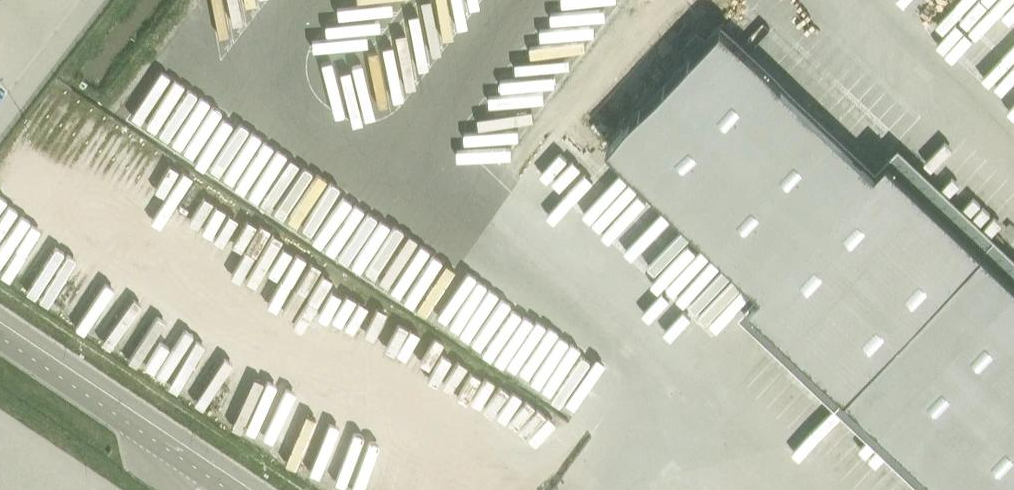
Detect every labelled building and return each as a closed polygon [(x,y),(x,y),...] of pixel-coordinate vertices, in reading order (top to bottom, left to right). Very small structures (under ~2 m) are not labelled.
[(233,32),(256,0),(191,0),(190,1),(199,7),(180,14),(183,21),(176,23),(184,44),(197,38),(205,58),(214,47),(207,42),(233,32)] [(608,143),(762,290),(751,302),(848,394),(949,489),(1013,489),(1013,276),(985,248),(888,157),(878,168),(722,22),(608,143)] [(929,171),(943,156),(936,148),(921,163),(929,171)] [(951,193),(991,231),(1013,206),(1013,192),(981,161),(951,193)] [(664,274),(688,300),(709,281),(685,254),(664,274)] [(809,426),(830,404),(812,387),(791,409),(809,426)]
